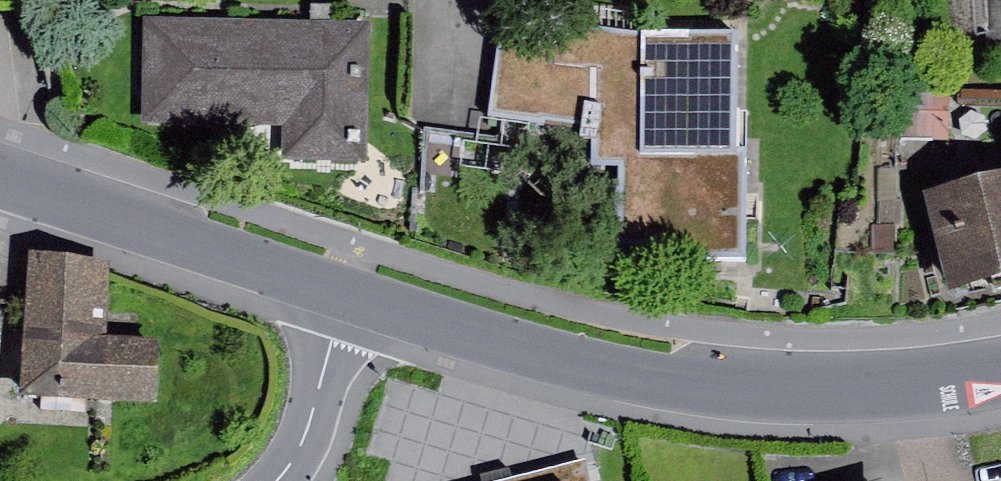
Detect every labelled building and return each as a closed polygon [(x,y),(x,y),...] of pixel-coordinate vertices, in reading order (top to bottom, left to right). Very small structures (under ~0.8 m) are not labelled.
[(739,257),(739,37),(644,36),(503,15),(489,117),(591,127),(590,165),(619,165),(617,255),(739,257)] [(369,25),(144,20),(142,123),(283,126),(282,160),(366,162),(369,25)] [(946,139),(947,87),(900,86),(899,137),(946,139)] [(963,90),(962,101),(1000,102),(1000,92),(963,90)] [(924,200),(949,300),(1000,287),(1000,181),(924,200)] [(902,203),(879,202),(879,225),(873,225),(873,255),(897,255),(897,228),(902,228),(902,203)] [(94,279),(15,275),(8,419),(137,426),(140,359),(91,357),(94,279)] [(526,480),(605,480),(600,463),(526,480)]
